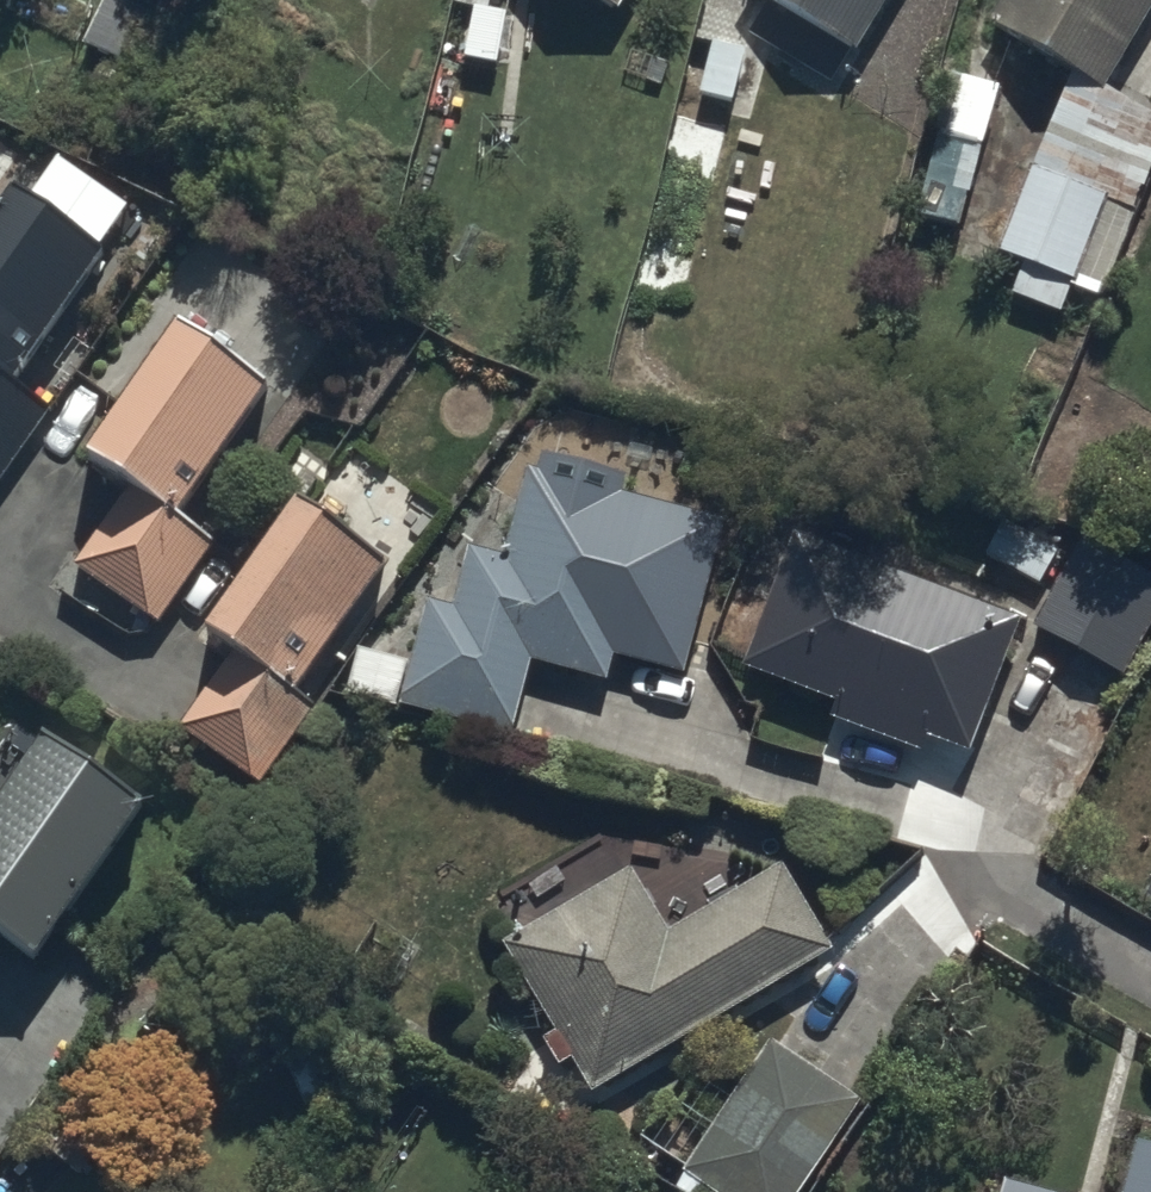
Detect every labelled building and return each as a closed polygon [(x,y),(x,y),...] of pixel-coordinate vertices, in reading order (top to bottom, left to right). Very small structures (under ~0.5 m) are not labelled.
[(177,0),(164,0),(146,43),(202,67),(222,19),(177,0)] [(621,25),(635,0),(577,0),(621,25)] [(859,63),(897,0),(756,0),(859,63)] [(1105,103),(1150,31),(1150,0),(1011,0),(991,30),(1105,103)] [(909,229),(961,243),(1000,100),(948,86),(909,229)] [(1098,308),(1150,163),(1150,130),(1064,98),(1000,272),(1012,277),(1002,305),(1058,325),(1068,297),(1098,308)] [(17,221),(0,245),(0,507),(58,425),(26,403),(108,285),(17,221)] [(271,396),(182,335),(90,469),(125,493),(77,564),(161,622),(217,539),(187,519),(271,396)] [(677,523),(526,483),(503,572),(471,563),(455,623),(426,616),(412,670),(358,656),(345,707),(513,751),(534,670),(610,689),(616,667),(685,685),(716,565),(669,552),(677,523)] [(297,714),(387,581),(300,523),(206,662),(227,676),(181,743),(266,801),(316,727),(297,714)] [(795,549),(745,683),(837,718),(833,729),(925,764),(929,753),(974,770),(1024,637),(795,549)] [(1081,552),(1034,637),(1127,689),(1150,646),(1150,591),(1081,552)] [(43,752),(0,813),(0,955),(30,976),(140,821),(43,752)] [(574,1069),(594,1104),(832,967),(783,882),(671,945),(630,874),(499,950),(557,1050),(548,1055),(560,1077),(574,1069)] [(771,1053),(683,1188),(689,1191),(809,1191),(861,1112),(771,1053)] [(1132,1163),(1125,1191),(1150,1191),(1150,1168),(1132,1163)]
